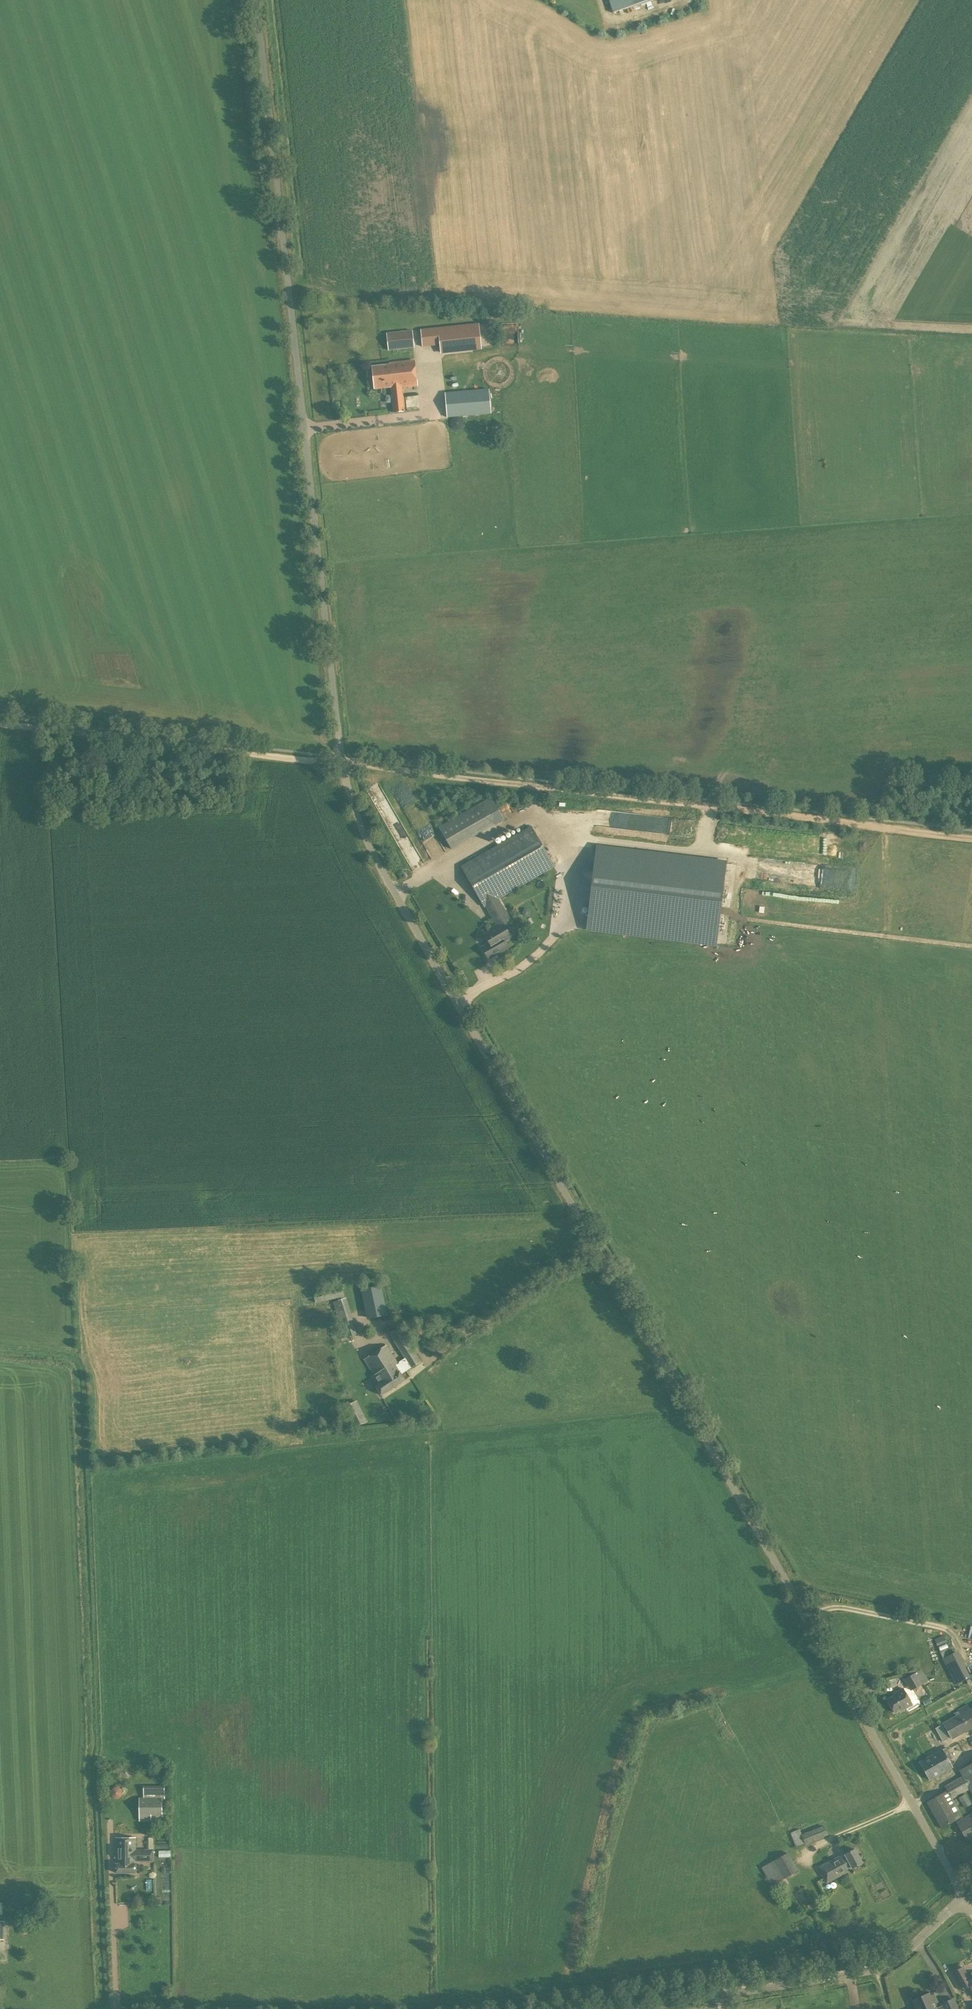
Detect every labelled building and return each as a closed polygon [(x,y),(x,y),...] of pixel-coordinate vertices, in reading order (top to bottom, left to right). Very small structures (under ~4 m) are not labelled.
[(613,13),(654,0),(609,0),(613,13)] [(481,350),(479,324),(468,325),(471,351),(481,350)] [(389,350),(413,348),(411,331),(387,334),(389,350)] [(405,411),(403,387),(418,385),(416,361),(391,363),(391,365),(374,367),(376,390),(393,388),(395,412),(405,411)] [(446,415),(491,410),(489,388),(461,391),(461,393),(444,395),(446,415)] [(450,423),(450,424),(450,425),(450,426),(450,427),(451,427),(451,428),(452,428),(452,429),(453,429),(453,430),(454,430),(455,430),(456,430),(457,430),(458,430),(459,430),(460,429),(461,429),(461,428),(462,428),(462,427),(462,426),(463,426),(463,425),(463,424),(463,423),(463,422),(463,421),(462,421),(462,420),(461,419),(460,418),(459,418),(459,417),(458,417),(457,417),(456,417),(455,417),(454,417),(453,418),(452,418),(452,419),(451,419),(451,420),(450,420),(450,421),(450,422),(450,423)] [(451,849),(496,824),(504,819),(503,818),(491,798),(490,798),(483,802),(439,828),(451,849)] [(499,944),(504,942),(511,937),(504,925),(510,922),(497,899),(554,867),(531,826),(461,867),(484,907),(486,906),(494,920),(495,920),(497,924),(493,927),(495,929),(492,931),(499,944)] [(818,837),(817,854),(822,854),(823,846),(832,847),(833,838),(818,837)] [(726,862),(597,846),(586,932),(716,948),(726,862)] [(499,944),(492,931),(491,931),(484,935),(489,943),(482,948),(488,959),(507,948),(504,942),(499,944)] [(510,953),(503,957),(505,961),(512,957),(510,953)] [(367,1319),(387,1315),(380,1285),(361,1289),(367,1319)] [(315,1303),(344,1297),(341,1286),(313,1292),(315,1303)] [(341,1339),(357,1334),(346,1298),(333,1302),(342,1332),(339,1333),(341,1339)] [(387,1345),(363,1359),(374,1375),(371,1377),(376,1385),(375,1386),(380,1395),(405,1380),(401,1374),(420,1362),(399,1329),(390,1335),(405,1358),(398,1363),(387,1345)] [(940,1655),(950,1654),(947,1636),(937,1638),(940,1655)] [(957,1651),(942,1659),(956,1685),(970,1677),(957,1651)] [(910,1690),(921,1684),(915,1673),(904,1680),(910,1690)] [(900,1712),(912,1705),(902,1689),(896,1692),(897,1694),(886,1700),(894,1713),(899,1710),(900,1712)] [(971,1728),(971,1706),(942,1723),(951,1740),(971,1728)] [(935,1727),(942,1741),(949,1737),(942,1723),(935,1727)] [(929,1779),(951,1767),(948,1761),(952,1759),(946,1748),(919,1763),(929,1779)] [(959,1770),(962,1776),(944,1786),(947,1790),(926,1802),(941,1829),(963,1816),(956,1805),(959,1804),(956,1798),(954,1800),(953,1798),(970,1790),(971,1794),(971,1763),(959,1770)] [(112,1788),(114,1798),(123,1797),(121,1786),(112,1788)] [(144,1786),(144,1798),(162,1797),(164,1797),(164,1786),(144,1786)] [(964,1808),(971,1804),(965,1793),(958,1797),(964,1808)] [(162,1817),(162,1797),(144,1798),(139,1798),(139,1817),(162,1817)] [(956,1821),(968,1842),(971,1840),(971,1812),(956,1821)] [(827,1835),(823,1825),(801,1834),(805,1844),(827,1835)] [(136,1849),(135,1838),(115,1838),(115,1873),(136,1873),(136,1861),(154,1861),(154,1838),(148,1838),(148,1849),(136,1849)] [(840,1858),(846,1870),(851,1867),(852,1868),(862,1862),(855,1849),(844,1855),(845,1856),(840,1858)] [(846,1870),(840,1858),(838,1856),(818,1867),(827,1883),(847,1873),(846,1870)] [(773,1861),(761,1868),(772,1886),(783,1879),(773,1861)] [(26,1923),(25,1919),(21,1920),(21,1923),(21,1924),(20,1924),(19,1925),(19,1926),(18,1926),(18,1927),(18,1928),(18,1929),(18,1930),(18,1931),(19,1931),(19,1932),(19,1933),(20,1933),(21,1934),(22,1934),(23,1934),(24,1934),(25,1934),(26,1934),(27,1934),(27,1933),(28,1933),(28,1932),(29,1932),(29,1931),(29,1930),(30,1930),(30,1929),(30,1928),(30,1927),(29,1927),(29,1926),(29,1925),(28,1925),(28,1924),(27,1924),(26,1923)] [(971,1991),(971,1978),(970,1979),(963,1967),(952,1973),(961,1990),(969,1986),(971,1991)] [(953,1999),(942,2004),(942,2005),(935,2008),(933,2003),(937,2002),(933,1994),(930,1996),(929,1993),(913,2000),(916,2008),(913,2008),(957,2008),(953,1999)]
